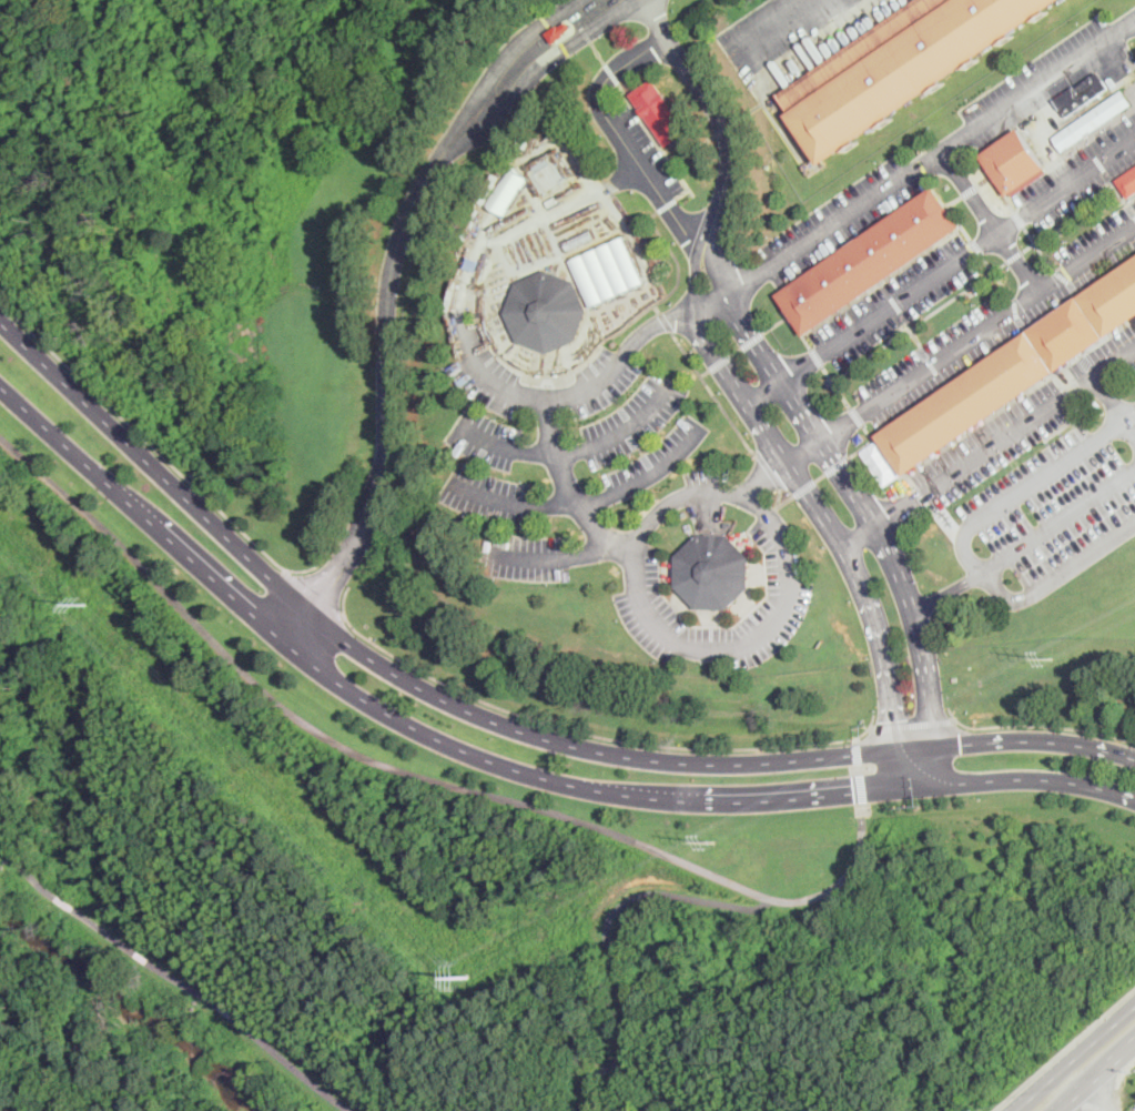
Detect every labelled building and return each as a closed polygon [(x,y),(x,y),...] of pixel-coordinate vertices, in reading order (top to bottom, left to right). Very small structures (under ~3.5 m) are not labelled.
[(779,93),(916,0),(1063,0),(821,165),(787,114),(791,112),(779,93)] [(568,22),(572,29),(564,34),(566,37),(555,44),(547,33),(559,26),(560,28),(568,22)] [(1109,88),(1067,118),(1055,100),(1097,70),(1109,88)] [(675,141),(667,147),(631,95),(655,80),(689,131),(678,140),(675,141)] [(1054,137),(1134,82),(1134,104),(1064,152),(1054,137)] [(1046,169),(1007,196),(993,175),(980,155),(1020,129),(1046,169)] [(527,176),(508,165),(485,203),(504,215),(527,176)] [(1117,180),(1134,167),(1134,194),(1129,198),(1117,180)] [(959,230),(881,283),(809,333),(804,335),(802,333),(790,314),(777,295),(781,293),(933,189),(945,206),(960,229),(959,230)] [(595,236),(569,249),(566,241),(591,230),(595,236)] [(646,283),(631,289),(611,243),(625,238),(646,283)] [(631,289),(618,294),(598,249),(611,243),(631,289)] [(618,294),(605,301),(584,254),(598,249),(618,294)] [(591,306),(570,261),(584,254),(605,301),(604,301),(591,306)] [(1078,295),(1134,257),(1134,317),(904,472),(902,473),(876,434),(946,384),(1026,331),(1078,295)] [(576,341),(549,353),(547,354),(518,342),(505,313),(517,283),(546,270),(576,282),(588,311),(576,341)] [(861,451),(884,486),(902,474),(879,439),(861,451)] [(700,534),(729,535),(751,557),(751,589),(728,609),(697,609),(676,587),(677,556),(700,534)]
